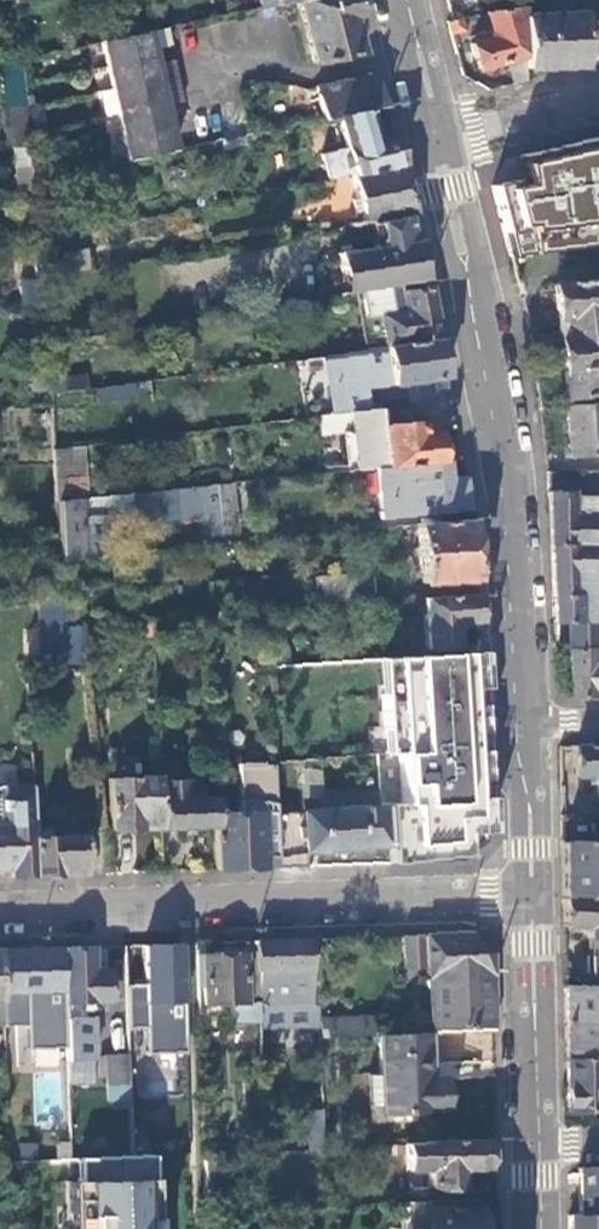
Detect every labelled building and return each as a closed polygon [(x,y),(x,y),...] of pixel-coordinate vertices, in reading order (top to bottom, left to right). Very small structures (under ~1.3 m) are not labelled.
[(354,0),(295,0),(312,65),(357,54),(348,19),(358,16),(354,0)] [(523,20),(523,9),(484,15),(490,34),(489,39),(469,45),(478,70),(525,55),(523,20)] [(584,29),(584,16),(523,20),(525,55),(525,70),(578,67),(585,66),(584,29)] [(464,32),(461,19),(448,21),(446,22),(450,35),(464,32)] [(157,29),(161,46),(172,43),(168,26),(157,29)] [(598,62),(598,28),(584,29),(585,66),(598,62)] [(161,46),(157,29),(146,32),(99,42),(126,160),(173,150),(162,103),(180,99),(172,58),(164,60),(161,46)] [(0,63),(0,106),(0,107),(25,106),(20,62),(0,63)] [(377,86),(374,75),(315,89),(322,118),(335,115),(366,109),(383,105),(377,86)] [(30,149),(25,106),(0,107),(0,116),(1,126),(11,132),(12,150),(30,149)] [(374,139),(366,109),(335,115),(343,147),(320,153),(326,180),(349,175),(398,164),(390,135),(374,139)] [(11,132),(1,126),(2,151),(12,150),(11,132)] [(515,157),(519,179),(493,186),(496,198),(511,262),(598,246),(598,138),(594,139),(515,157)] [(35,192),(30,149),(12,150),(15,193),(35,192)] [(403,182),(398,164),(349,175),(360,221),(368,219),(405,212),(411,211),(403,182)] [(409,239),(405,212),(368,219),(373,246),(377,266),(359,268),(357,249),(335,252),(340,278),(342,286),(346,292),(353,291),(399,283),(415,280),(415,276),(416,271),(416,265),(417,248),(416,241),(416,239),(409,239)] [(373,246),(357,249),(359,268),(377,266),(373,246)] [(598,325),(597,312),(598,312),(598,279),(552,286),(555,320),(562,319),(563,329),(598,325)] [(21,312),(41,311),(39,280),(19,282),(21,312)] [(399,283),(353,291),(358,321),(378,317),(402,312),(399,294),(401,294),(399,283)] [(433,312),(428,288),(401,294),(399,294),(402,312),(378,317),(383,345),(437,338),(433,312)] [(378,317),(358,321),(363,348),(383,345),(378,317)] [(598,325),(563,329),(564,341),(558,341),(564,401),(598,397),(598,326),(598,325)] [(437,338),(383,345),(363,348),(340,352),(340,358),(320,361),(322,375),(327,374),(333,414),(347,412),(367,409),(360,367),(385,363),(389,384),(444,376),(440,353),(437,338)] [(448,398),(446,382),(412,387),(413,389),(415,403),(448,398)] [(415,403),(413,389),(401,391),(402,404),(415,403)] [(383,407),(402,404),(401,391),(383,393),(381,395),(383,407)] [(565,410),(571,462),(598,459),(598,407),(565,410)] [(376,408),(367,409),(347,412),(349,431),(354,470),(405,464),(440,461),(436,431),(423,433),(421,421),(379,427),(376,408)] [(320,435),(349,431),(347,412),(333,414),(317,416),(320,435)] [(87,499),(81,448),(52,451),(55,503),(87,499)] [(446,460),(440,461),(405,464),(406,479),(384,482),(386,502),(409,499),(410,509),(435,507),(436,513),(468,509),(467,501),(463,476),(449,479),(446,460)] [(234,536),(229,484),(212,486),(218,537),(234,536)] [(174,490),(178,521),(198,519),(201,539),(218,537),(212,486),(174,490)] [(549,494),(550,510),(552,546),(598,545),(598,517),(590,517),(589,492),(549,494)] [(117,509),(115,496),(95,499),(97,511),(117,509)] [(95,499),(87,499),(55,503),(59,565),(85,562),(79,513),(97,511),(95,499)] [(471,543),(469,519),(416,525),(422,584),(474,579),(471,543)] [(552,546),(553,575),(556,625),(582,624),(581,594),(576,594),(576,573),(598,572),(598,545),(552,546)] [(336,585),(323,586),(324,601),(373,597),(371,574),(336,576),(336,585)] [(322,577),(323,586),(336,585),(336,576),(322,577)] [(476,607),(475,594),(421,598),(426,649),(456,647),(454,628),(460,622),(477,622),(476,607)] [(77,597),(60,598),(62,626),(79,625),(77,597)] [(62,626),(60,598),(41,599),(42,627),(62,626)] [(269,629),(268,610),(257,611),(258,629),(269,629)] [(153,637),(153,619),(79,625),(80,637),(90,636),(126,634),(126,639),(153,637)] [(582,624),(556,625),(557,642),(580,641),(590,636),(598,636),(598,624),(582,624)] [(90,636),(80,637),(82,650),(92,649),(90,636)] [(598,699),(598,652),(569,653),(571,700),(597,699),(598,699)] [(388,847),(389,864),(427,863),(466,861),(466,834),(489,834),(488,787),(488,773),(480,653),(381,659),(385,754),(400,753),(404,805),(385,806),(385,807),(388,847)] [(573,748),(574,779),(593,779),(593,798),(598,798),(598,747),(573,748)] [(214,828),(214,816),(213,799),(197,800),(196,781),(184,782),(184,781),(182,781),(180,759),(158,760),(158,778),(160,830),(214,828)] [(237,815),(214,816),(214,828),(216,870),(240,869),(264,868),(264,857),(276,857),(276,847),(275,814),(273,768),(263,768),(263,765),(236,766),(237,797),(241,797),(237,815)] [(110,831),(160,830),(158,778),(109,780),(110,831)] [(30,789),(0,790),(0,870),(10,869),(10,878),(34,877),(32,840),(30,789)] [(304,853),(388,847),(385,807),(381,807),(380,790),(320,794),(321,811),(275,814),(276,847),(303,845),(304,853)] [(148,868),(149,833),(118,833),(118,868),(148,868)] [(55,876),(83,875),(81,837),(32,840),(34,877),(55,876)] [(561,844),(561,872),(562,898),(598,898),(598,840),(588,840),(588,843),(561,844)] [(587,929),(588,988),(596,988),(598,988),(598,898),(562,898),(563,929),(587,929)] [(469,933),(401,936),(403,983),(416,982),(416,970),(424,969),(426,1032),(429,1032),(493,1029),(492,983),(492,955),(469,933)] [(314,939),(308,940),(310,996),(317,996),(314,939)] [(310,996),(308,940),(283,940),(255,941),(255,954),(256,973),(257,973),(260,1030),(286,1029),(286,1010),(310,1009),(310,996)] [(141,986),(124,986),(125,1029),(144,1028),(145,1054),(184,1053),(182,944),(158,944),(140,945),(141,986)] [(91,974),(90,948),(78,948),(61,949),(63,1000),(63,1008),(109,1005),(108,973),(91,974)] [(33,1002),(63,1000),(61,949),(37,950),(8,951),(11,1010),(33,1009),(33,1002)] [(256,973),(255,954),(201,956),(202,1005),(229,1005),(230,1017),(245,1017),(247,1065),(260,1065),(256,973)] [(596,988),(588,988),(564,988),(564,1002),(565,1026),(598,1025),(598,995),(596,995),(596,988)] [(327,996),(317,996),(318,1021),(328,1021),(327,996)] [(319,1038),(373,1035),(372,1019),(328,1021),(318,1021),(319,1038)] [(64,1025),(65,1067),(93,1065),(91,1023),(64,1025)] [(565,1026),(565,1037),(566,1062),(598,1061),(598,1025),(565,1026)] [(443,1111),(442,1077),(430,1077),(429,1032),(426,1032),(377,1035),(379,1112),(443,1111)] [(127,1086),(126,1056),(105,1056),(105,1079),(105,1086),(127,1086)] [(566,1062),(566,1084),(567,1114),(598,1113),(598,1061),(566,1062)] [(105,1102),(128,1102),(127,1086),(105,1086),(105,1102)] [(324,1151),(322,1111),(306,1112),(308,1152),(324,1151)] [(483,1169),(483,1140),(427,1141),(428,1144),(405,1145),(405,1155),(404,1170),(428,1170),(428,1187),(459,1187),(459,1169),(483,1169)] [(405,1145),(389,1146),(389,1155),(405,1155),(405,1145)] [(51,1162),(52,1228),(163,1228),(162,1161),(51,1162)] [(579,1169),(580,1216),(598,1216),(598,1169),(579,1169)] [(481,1199),(397,1204),(397,1211),(481,1209),(481,1199)] [(398,1228),(481,1228),(481,1209),(397,1211),(398,1228)] [(580,1216),(569,1217),(569,1228),(598,1228),(598,1216),(580,1216)]
